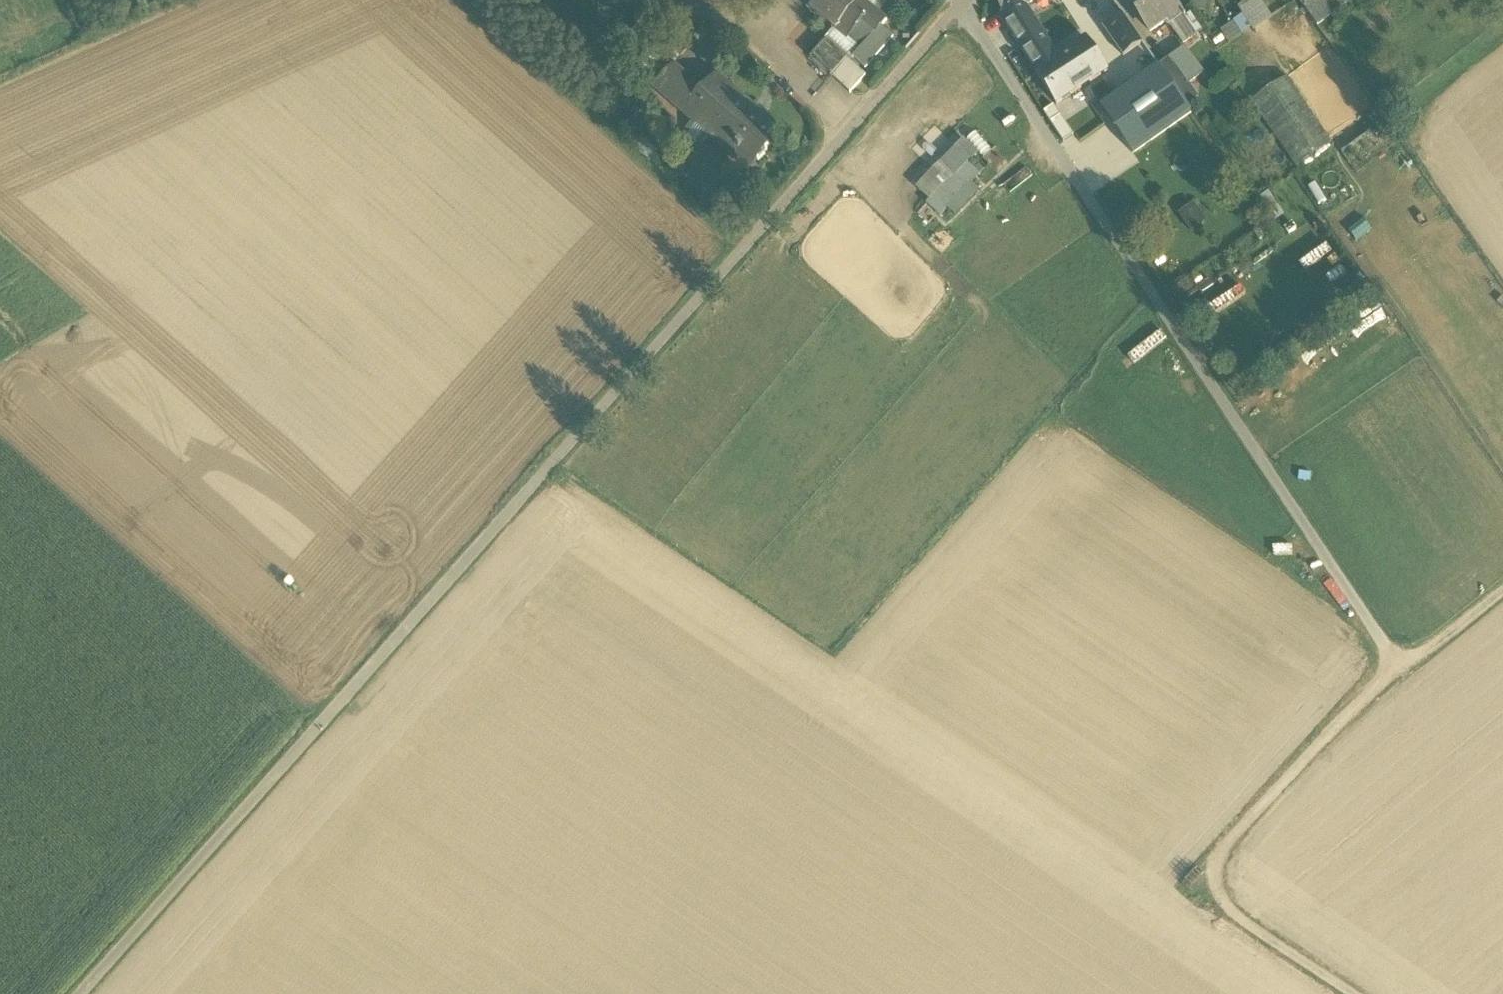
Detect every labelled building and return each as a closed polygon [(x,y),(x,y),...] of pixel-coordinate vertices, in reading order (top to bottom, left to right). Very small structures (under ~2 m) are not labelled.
[(836,29),(859,0),(818,0),(812,8),(836,29)] [(873,9),(866,4),(861,0),(859,0),(836,29),(846,38),(861,50),(881,26),(886,20),(879,14),(873,9)] [(866,4),(873,9),(876,5),(870,0),(869,0),(866,4)] [(876,5),(873,9),(879,14),(887,4),(883,0),(870,0),(876,5)] [(1037,1),(1036,0),(997,0),(1004,14),(1005,16),(1025,6),(1025,7),(1037,1)] [(1170,26),(1183,17),(1171,0),(1127,0),(1150,34),(1166,22),(1169,27),(1170,26)] [(1192,9),(1207,12),(1209,0),(1194,0),(1192,9)] [(1318,25),(1345,5),(1341,0),(1299,0),(1318,25)] [(1247,13),(1255,28),(1269,20),(1261,5),(1247,13)] [(1000,17),(1027,60),(1050,45),(1025,7),(1025,6),(1005,16),(1004,14),(1000,17)] [(1196,36),(1183,17),(1170,26),(1183,45),(1196,36)] [(1146,47),(1125,18),(1106,31),(1125,60),(1146,47)] [(1234,21),(1220,30),(1229,45),(1243,35),(1234,21)] [(796,44),(810,29),(802,22),(789,37),(796,44)] [(892,36),(881,26),(861,50),(854,58),(865,68),(892,36)] [(831,36),(840,45),(846,38),(836,29),(831,36)] [(840,45),(831,36),(826,41),(847,60),(850,62),(854,58),(861,50),(846,38),(840,45)] [(831,77),(847,60),(826,41),(810,59),(831,77)] [(1089,42),(1061,59),(1037,75),(1056,105),(1108,72),(1089,42)] [(1027,60),(1037,75),(1061,59),(1051,44),(1050,45),(1027,60)] [(1160,66),(1188,105),(1197,98),(1188,87),(1202,76),(1182,51),(1160,66)] [(847,60),(831,77),(850,94),(865,77),(850,62),(847,60)] [(1159,67),(1100,108),(1133,154),(1191,112),(1159,67)] [(656,89),(676,107),(693,87),(674,69),(656,89)] [(1248,103),(1288,161),(1326,135),(1286,77),(1248,103)] [(756,162),(758,164),(767,154),(765,152),(778,137),(762,123),(759,126),(738,108),(744,102),(717,78),(688,111),(710,131),(707,134),(733,158),(735,156),(736,158),(743,150),(756,162)] [(1063,142),(1074,135),(1056,105),(1044,112),(1063,142)] [(964,139),(916,187),(929,199),(926,203),(940,217),(948,209),(955,216),(980,190),(972,182),(985,170),(973,157),(977,152),(964,139)] [(735,156),(733,158),(748,171),(756,162),(743,150),(736,158),(735,156)] [(1261,230),(1285,217),(1270,192),(1247,204),(1261,230)] [(1189,233),(1206,220),(1193,202),(1176,215),(1189,233)]
